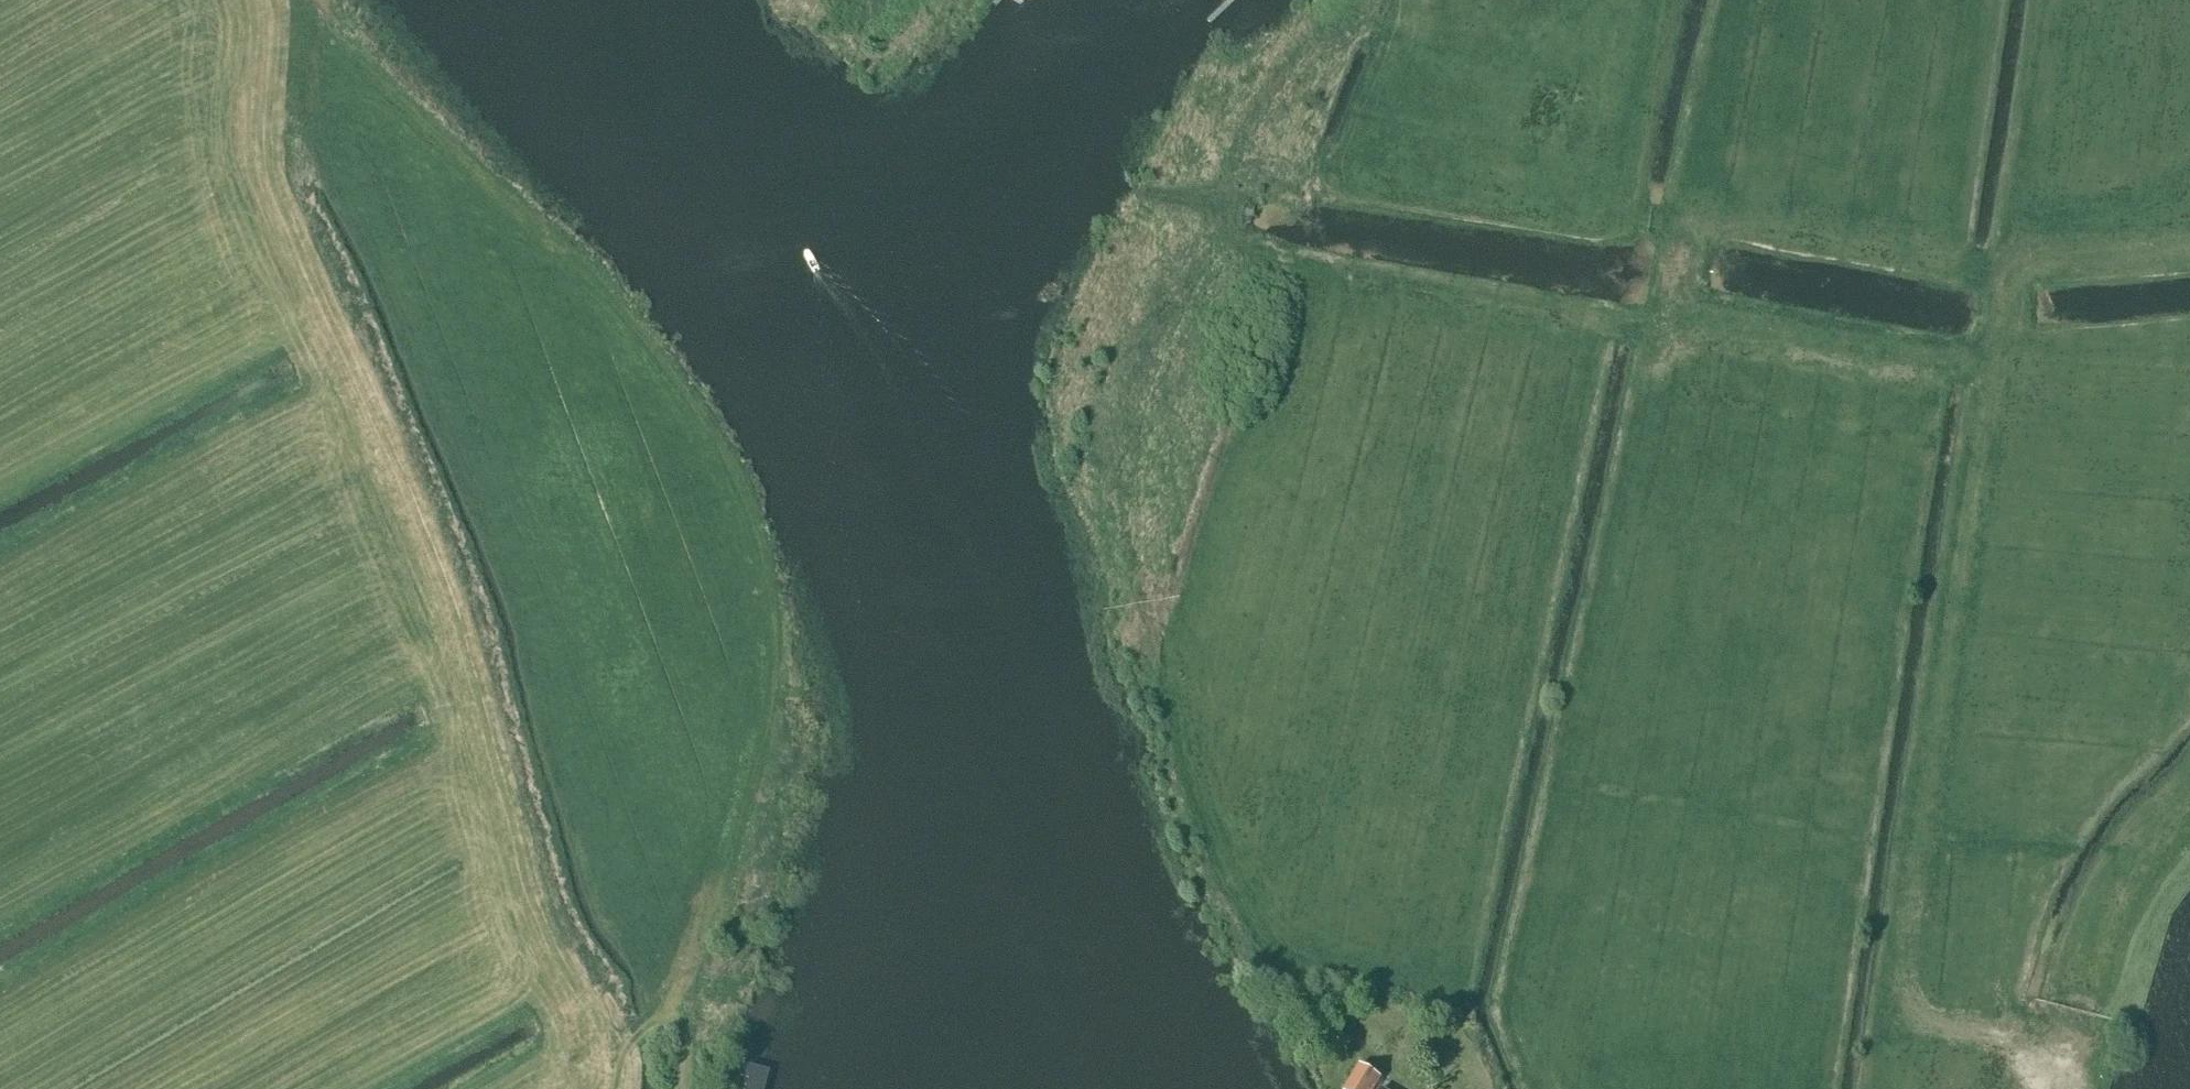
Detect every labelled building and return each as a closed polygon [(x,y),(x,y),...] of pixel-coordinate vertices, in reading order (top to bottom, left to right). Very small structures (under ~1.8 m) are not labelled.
[(747,1063),(740,1088),(766,1088),(771,1070),(747,1063)] [(1382,1078),(1360,1065),(1346,1088),(1375,1088),(1382,1078)]
